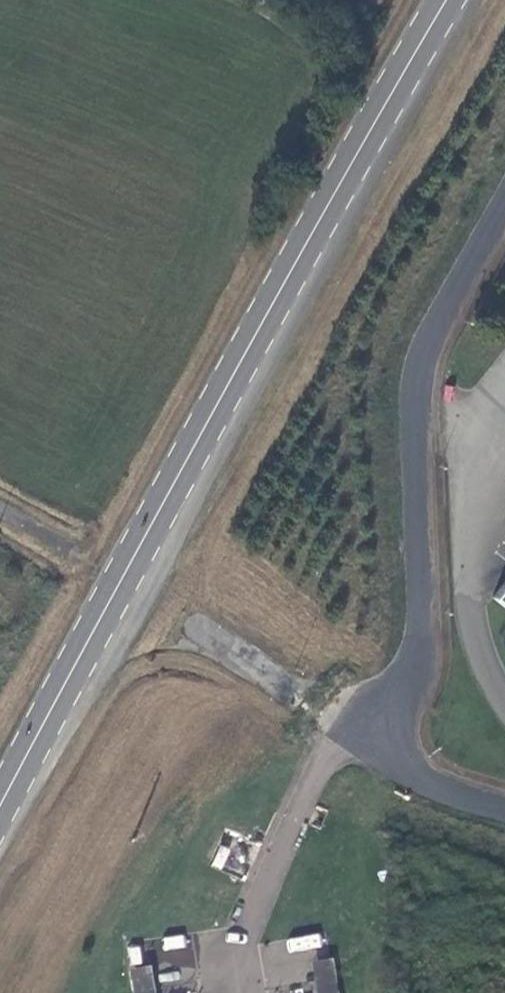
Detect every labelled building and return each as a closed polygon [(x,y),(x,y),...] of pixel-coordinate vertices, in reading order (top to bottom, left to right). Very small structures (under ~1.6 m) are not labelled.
[(490,597),(504,609),(504,578),(490,597)] [(162,965),(190,966),(191,936),(163,935),(162,965)] [(330,961),(313,964),(314,973),(332,970),(330,961)] [(148,968),(130,970),(131,979),(149,977),(148,968)] [(314,973),(317,992),(336,992),(332,970),(314,973)] [(131,979),(133,992),(151,992),(149,977),(131,979)]
